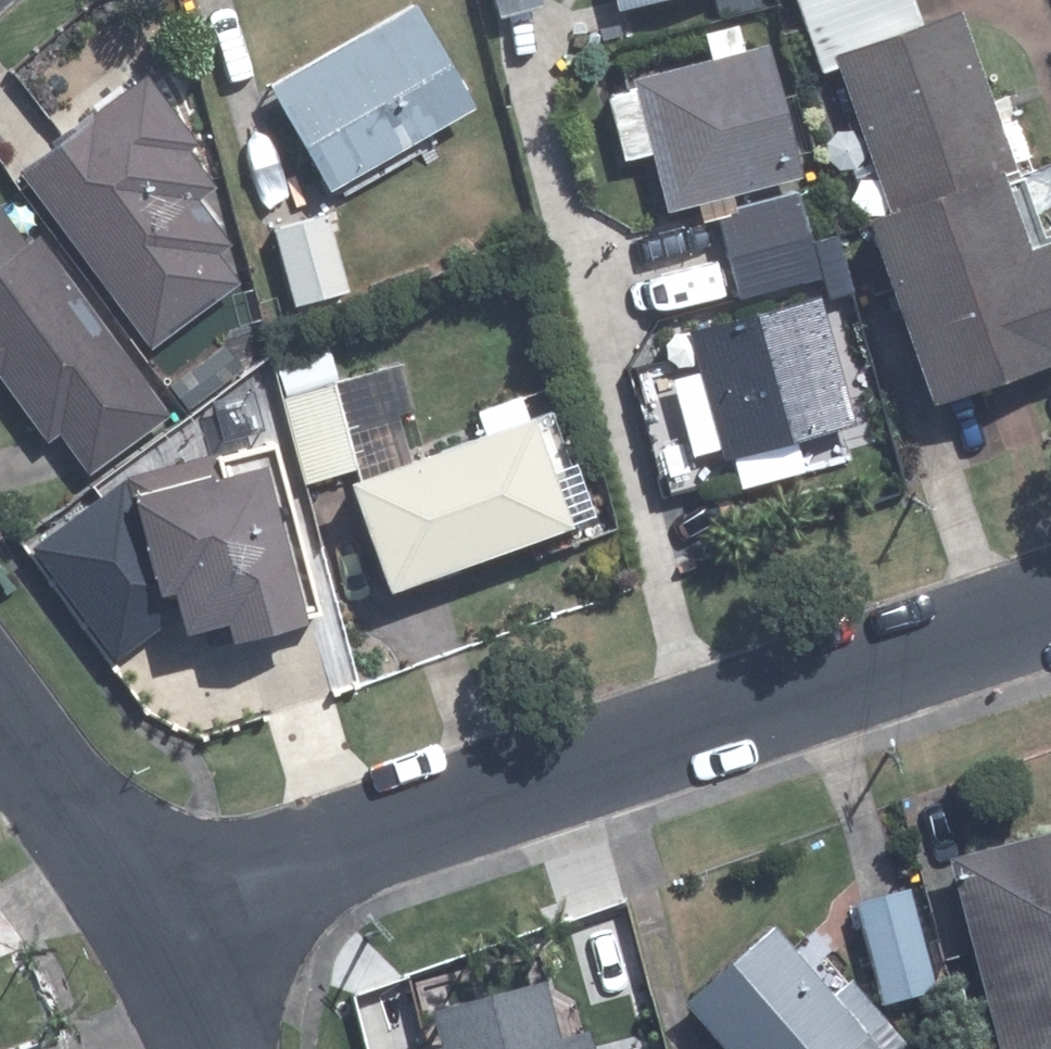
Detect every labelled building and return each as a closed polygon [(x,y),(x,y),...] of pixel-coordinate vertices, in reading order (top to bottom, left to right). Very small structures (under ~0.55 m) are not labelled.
[(492,15),(535,5),(534,0),(488,0),(492,15)] [(610,9),(644,0),(608,0),(610,9)] [(406,6),(264,87),(322,187),(463,106),(406,6)] [(961,18),(840,61),(893,209),(992,174),(995,182),(1017,174),(961,18)] [(645,151),(659,207),(791,176),(760,46),(624,78),(628,91),(600,98),(615,158),(645,151)] [(144,80),(15,175),(142,346),(231,280),(210,253),(223,243),(190,199),(207,187),(179,148),(190,140),(144,80)] [(863,223),(927,404),(1050,361),(1050,261),(1045,245),(1017,256),(993,188),(989,178),(884,215),(863,223)] [(730,211),(717,214),(736,294),(812,276),(808,262),(837,254),(831,228),(802,236),(792,196),(730,211)] [(268,228),(289,306),(341,292),(320,213),(268,228)] [(40,439),(51,432),(80,471),(161,413),(32,235),(19,245),(0,218),(0,383),(40,439)] [(810,297),(681,330),(691,371),(663,378),(684,454),(711,446),(714,458),(724,455),(733,487),(796,470),(787,438),(843,423),(810,297)] [(217,344),(163,385),(185,411),(237,371),(217,344)] [(266,368),(233,382),(244,408),(277,394),(266,368)] [(355,468),(343,425),(409,408),(399,369),(280,400),(302,482),(355,468)] [(482,439),(350,488),(388,590),(560,524),(518,401),(475,418),(482,439)] [(150,589),(164,585),(174,628),(216,616),(221,635),(307,613),(262,443),(121,481),(150,589)] [(951,860),(1000,1048),(1050,1048),(1050,834),(951,860)] [(854,900),(878,996),(927,984),(903,888),(854,900)] [(878,1015),(842,973),(824,988),(764,918),(673,997),(717,1048),(837,1048),(878,1015)] [(589,1032),(565,1039),(549,979),(431,1012),(441,1045),(428,1048),(594,1048),(589,1032)] [(837,1048),(875,1048),(859,1031),(837,1048)]
